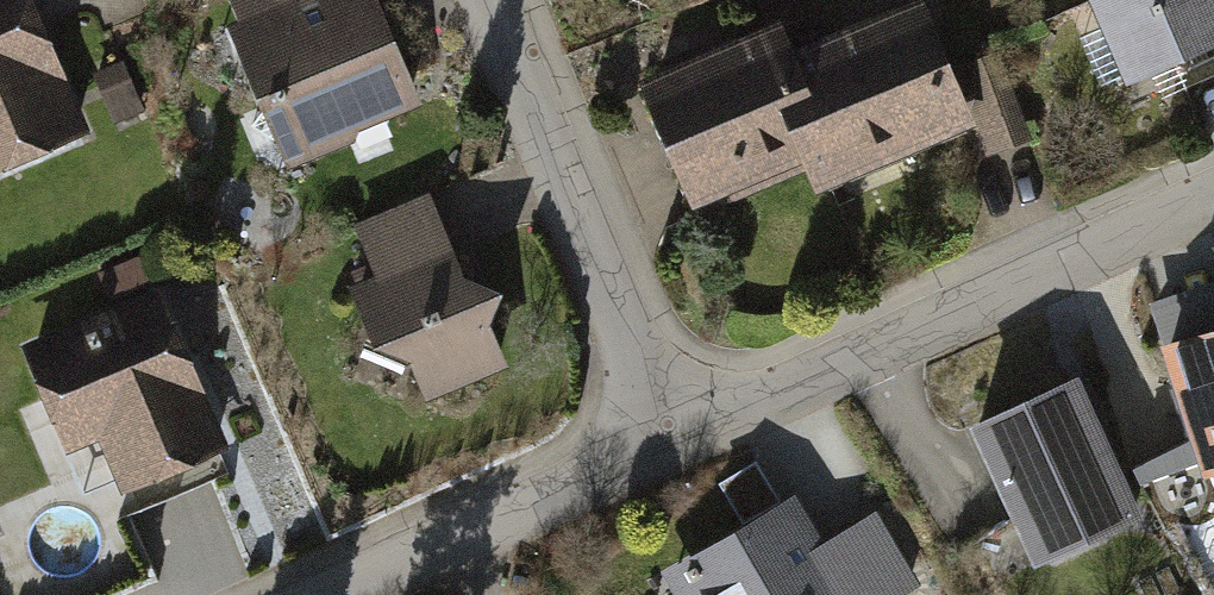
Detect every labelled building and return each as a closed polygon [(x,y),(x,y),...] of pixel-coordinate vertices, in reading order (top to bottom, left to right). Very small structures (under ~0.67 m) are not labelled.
[(35,0),(0,0),(0,155),(86,119),(35,0)] [(423,102),(384,0),(222,0),(282,156),(423,102)] [(922,0),(889,0),(795,40),(782,9),(647,65),(706,206),(808,163),(814,178),(969,113),(922,0)] [(1125,76),(1213,37),(1213,0),(1091,0),(1125,76)] [(1000,53),(956,69),(985,148),(1029,132),(1000,53)] [(501,351),(427,187),(349,223),(423,386),(501,351)] [(225,443),(157,278),(16,336),(62,449),(96,436),(117,487),(225,443)] [(1209,463),(1213,461),(1213,315),(1166,330),(1209,463)] [(973,424),(1039,564),(1145,514),(1079,374),(973,424)] [(663,565),(681,594),(879,594),(918,571),(876,501),(824,532),(796,486),(663,565)]
